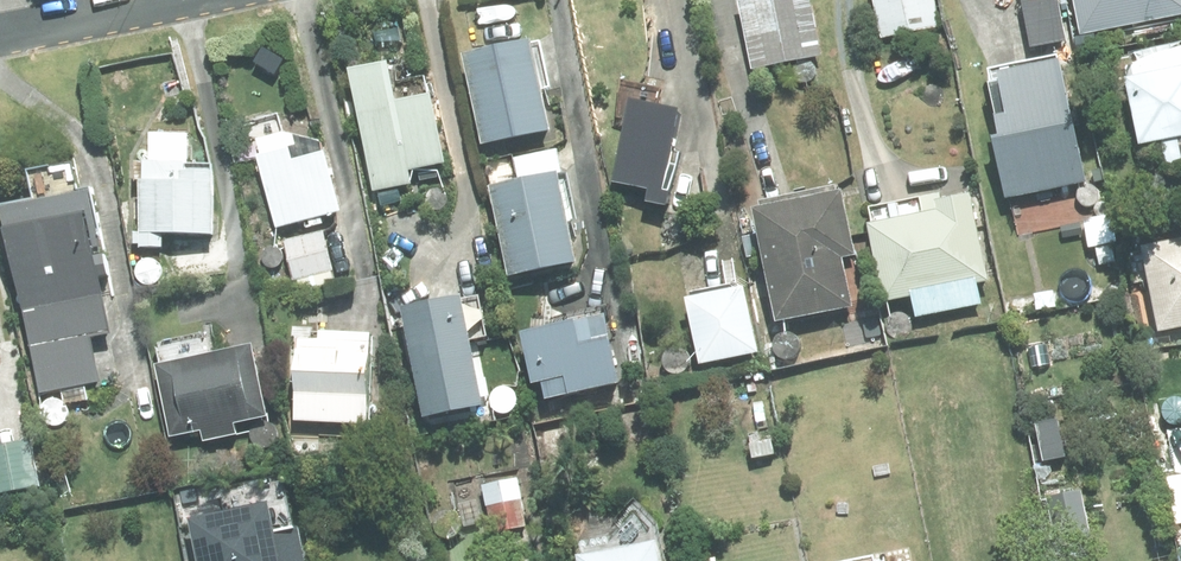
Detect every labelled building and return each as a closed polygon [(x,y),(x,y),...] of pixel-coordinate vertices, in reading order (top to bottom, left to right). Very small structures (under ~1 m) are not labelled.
[(754,71),(824,57),(812,0),(757,0),(741,3),(754,71)] [(883,39),(941,28),(936,0),(876,0),(883,39)] [(1076,37),(1079,52),(1099,48),(1096,31),(1180,15),(1180,0),(1068,0),(1069,6),(1077,5),(1083,36),(1076,37)] [(468,55),(485,146),(554,132),(536,42),(468,55)] [(1131,79),(1143,146),(1165,143),(1169,166),(1180,164),(1180,44),(1140,51),(1145,77),(1131,79)] [(999,95),(1003,116),(1000,117),(1004,138),(998,139),(1010,198),(1091,182),(1067,61),(1003,74),(1007,94),(999,95)] [(354,71),(376,192),(382,191),(386,211),(402,208),(399,187),(414,185),(411,171),(449,164),(437,96),(401,102),(394,63),(354,71)] [(636,101),(616,182),(653,192),(650,203),(670,208),(673,194),(671,194),(681,154),(674,152),(683,113),(636,101)] [(322,217),(343,211),(327,153),(325,154),(321,142),(288,133),(259,141),(263,156),(259,157),(278,229),(306,222),(307,229),(324,224),(322,217)] [(141,192),(142,248),(165,248),(165,236),(216,235),(215,173),(190,174),(189,134),(151,135),(151,161),(136,161),(137,192),(141,192)] [(495,189),(511,276),(580,262),(562,175),(495,189)] [(764,211),(759,212),(780,323),(856,309),(846,259),(860,257),(847,192),(841,193),(840,187),(763,201),(764,211)] [(102,278),(111,276),(106,254),(98,256),(96,249),(105,248),(93,191),(5,207),(42,395),(63,391),(66,406),(89,402),(86,386),(103,383),(93,334),(113,331),(102,278)] [(873,209),(876,225),(873,226),(889,303),(915,298),(919,319),(984,306),(980,285),(993,282),(976,196),(943,202),(942,195),(873,209)] [(1114,217),(1085,222),(1090,250),(1118,245),(1114,217)] [(325,232),(283,241),(296,292),(336,283),(325,232)] [(1146,247),(1161,332),(1180,328),(1180,240),(1146,247)] [(748,288),(690,299),(702,365),(760,354),(748,288)] [(1057,293),(1036,297),(1039,312),(1060,308),(1057,293)] [(406,311),(428,419),(487,406),(472,335),(488,332),(481,296),(406,311)] [(610,315),(524,333),(536,385),(544,383),(548,401),(625,384),(610,315)] [(299,340),(296,421),(371,425),(374,335),(323,332),(323,340),(299,340)] [(271,417),(256,346),(159,366),(174,438),(203,431),(205,443),(239,435),(237,424),(271,417)] [(1172,472),(1180,471),(1180,397),(1160,401),(1172,472)] [(1038,423),(1044,462),(1064,459),(1058,419),(1038,423)] [(774,440),(751,443),(754,459),(776,456),(774,440)] [(0,447),(0,494),(40,488),(32,441),(0,447)] [(518,474),(483,481),(494,534),(529,527),(518,474)] [(1092,539),(1084,494),(1050,500),(1059,545),(1092,539)] [(194,520),(202,560),(277,560),(276,554),(288,551),(278,502),(257,507),(258,512),(232,517),(231,513),(194,520)] [(663,542),(583,557),(583,560),(666,560),(663,542)] [(448,560),(473,560),(470,547),(446,551),(448,560)] [(12,550),(0,552),(0,560),(15,560),(12,550)]
